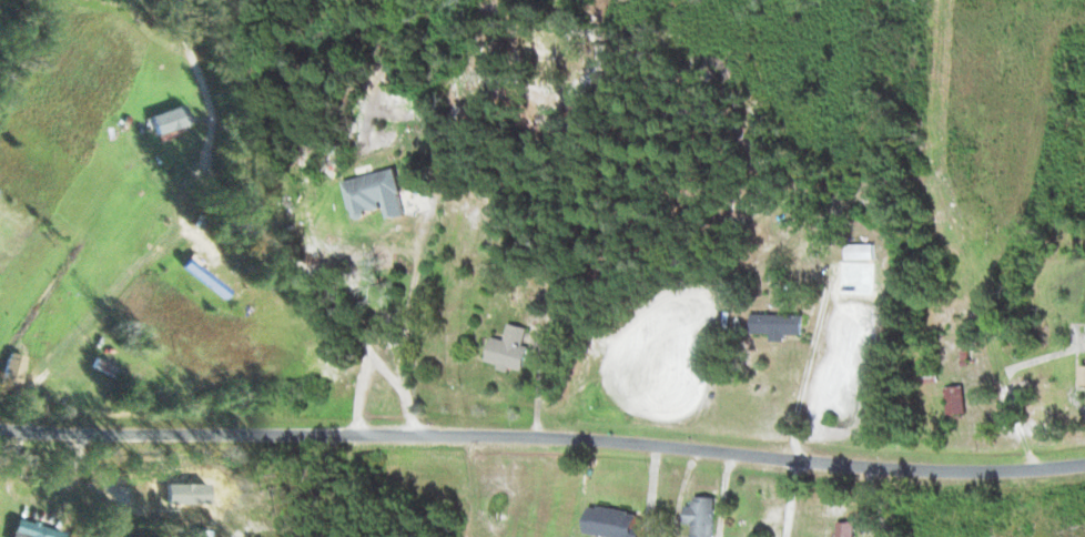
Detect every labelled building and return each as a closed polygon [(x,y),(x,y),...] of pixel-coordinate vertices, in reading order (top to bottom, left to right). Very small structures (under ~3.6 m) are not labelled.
[(153,117),(160,137),(193,126),(186,107),(153,117)] [(312,167),(335,180),(351,152),(328,139),(312,167)] [(384,167),(395,170),(399,156),(387,153),(384,167)] [(384,231),(384,207),(351,207),(351,231),(384,231)] [(877,260),(877,244),(849,244),(849,260),(877,260)] [(230,294),(193,257),(186,265),(223,301),(230,294)] [(754,335),(774,335),(774,338),(806,338),(806,315),(754,315),(754,335)] [(535,330),(511,324),(507,339),(496,336),(489,362),(525,371),(535,330)] [(28,355),(10,352),(3,389),(21,393),(28,355)] [(131,372),(97,359),(94,367),(127,380),(131,372)] [(948,388),(951,418),(969,417),(966,386),(948,388)] [(689,524),(697,524),(697,536),(716,536),(718,496),(697,495),(696,505),(690,505),(689,524)] [(614,536),(644,536),(648,512),(593,505),(589,533),(614,536)] [(67,532),(18,519),(14,536),(66,536),(67,532)] [(838,520),(838,536),(857,536),(857,521),(838,520)]
